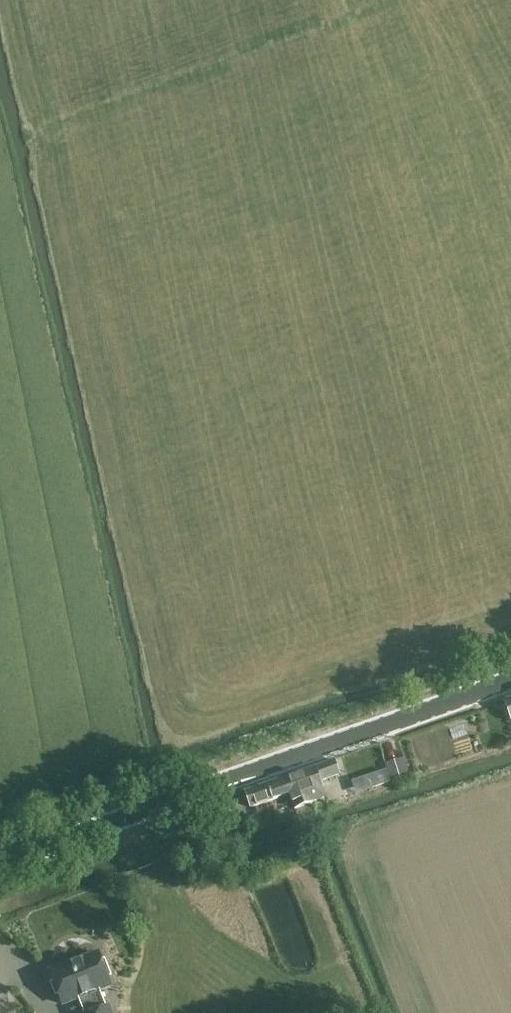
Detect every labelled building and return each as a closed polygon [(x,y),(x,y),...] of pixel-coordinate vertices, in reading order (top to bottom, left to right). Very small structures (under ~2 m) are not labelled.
[(244,791),(250,808),(290,795),(294,808),(314,801),(327,797),(322,780),(340,773),(335,759),(244,791)] [(386,767),(392,785),(393,786),(410,781),(404,761),(386,767)] [(337,789),(342,803),(358,798),(356,792),(353,784),(337,789)] [(111,1005),(106,1007),(100,991),(111,987),(98,953),(49,971),(63,1006),(79,1000),(84,1012),(114,1012),(111,1005)]
